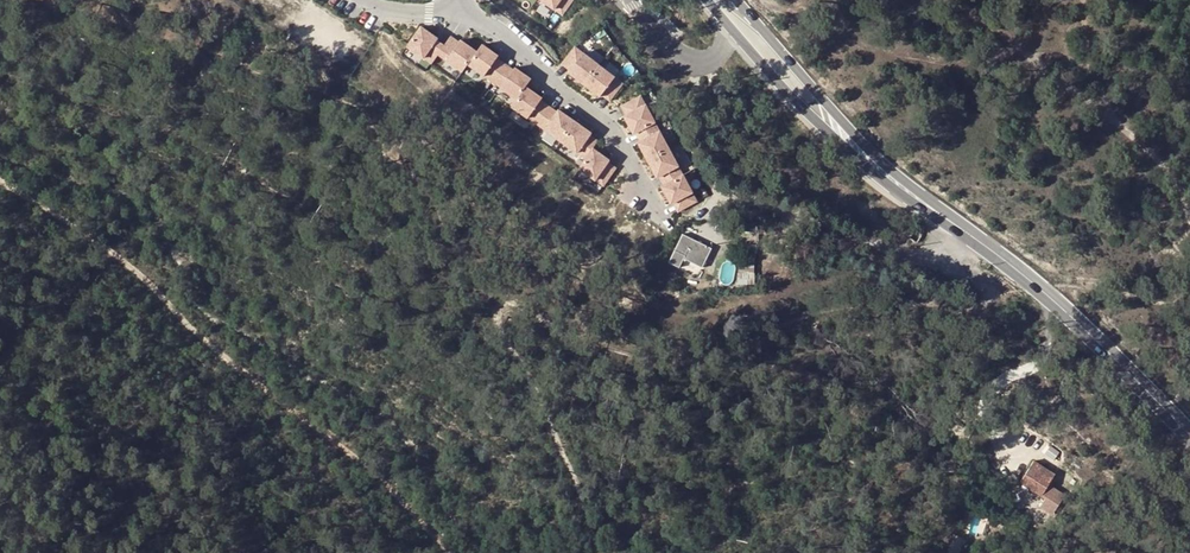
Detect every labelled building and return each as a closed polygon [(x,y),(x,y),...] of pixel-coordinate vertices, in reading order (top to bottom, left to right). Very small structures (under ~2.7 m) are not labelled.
[(572,2),(570,0),(539,0),(562,16),(572,2)] [(431,65),(438,56),(438,55),(441,51),(433,45),(435,41),(437,39),(421,28),(406,48),(431,65)] [(459,43),(450,37),(448,41),(456,47),(459,43)] [(443,47),(435,41),(433,45),(441,51),(443,47)] [(438,56),(462,72),(468,65),(476,53),(460,41),(459,43),(456,47),(448,41),(443,47),(441,51),(438,55),(438,56)] [(492,83),(502,68),(494,63),(497,59),(498,57),(482,46),(476,53),(468,65),(492,83)] [(575,47),(564,61),(572,68),(570,71),(568,73),(584,85),(599,66),(575,47)] [(505,65),(497,59),(494,63),(502,68),(505,65)] [(570,71),(572,68),(564,61),(561,65),(570,71)] [(513,71),(505,65),(502,68),(510,74),(513,71)] [(604,92),(612,98),(623,84),(599,66),(584,85),(600,97),(601,96),(604,92)] [(513,71),(510,74),(502,68),(492,83),(517,100),(525,88),(531,80),(514,69),(513,71)] [(536,125),(546,111),(538,105),(540,101),(542,99),(525,88),(517,100),(512,108),(536,125)] [(612,98),(604,92),(601,96),(609,102),(612,98)] [(549,107),(540,101),(538,105),(546,111),(549,107)] [(557,113),(549,107),(546,111),(554,116),(557,113)] [(546,111),(536,125),(560,142),(574,122),(558,111),(557,113),(554,116),(546,111)] [(574,122),(560,142),(585,160),(593,150),(595,146),(587,140),(589,136),(591,134),(574,122)] [(669,149),(655,123),(639,131),(644,140),(640,142),(638,143),(647,161),(669,149)] [(644,140),(639,131),(635,133),(640,142),(644,140)] [(598,142),(589,136),(587,140),(595,146),(598,142)] [(683,176),(669,149),(647,161),(657,178),(659,177),(663,175),(667,184),(683,176)] [(609,161),(593,150),(585,160),(578,169),(603,187),(613,173),(605,167),(607,163),(609,161)] [(616,169),(607,163),(605,167),(613,173),(616,169)] [(667,184),(663,175),(659,177),(663,186),(667,184)] [(697,202),(683,176),(667,184),(663,186),(661,187),(671,204),(673,203),(677,201),(682,210),(697,202)] [(682,210),(677,201),(673,203),(678,212),(682,210)] [(683,236),(669,264),(679,269),(684,259),(702,267),(711,249),(683,236)] [(740,274),(753,274),(752,265),(740,266),(740,274)] [(740,283),(753,283),(753,274),(740,274),(740,283)] [(1041,497),(1055,474),(1034,461),(1020,483),(1041,497)]
